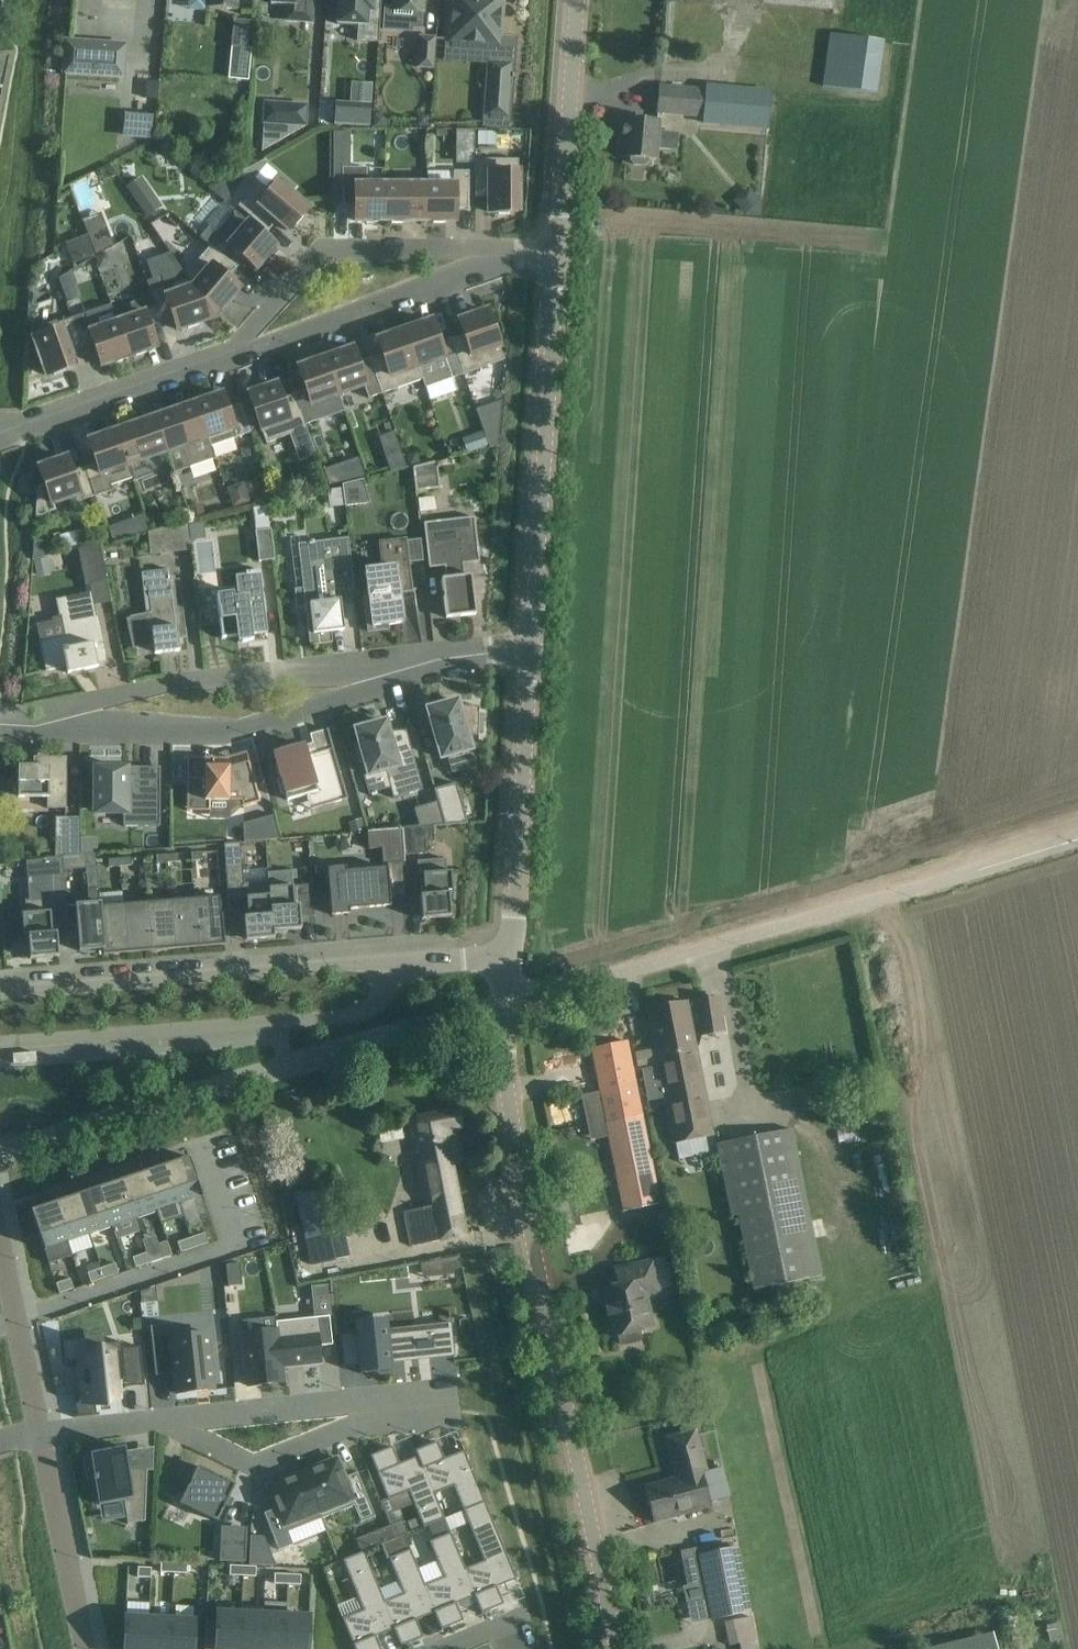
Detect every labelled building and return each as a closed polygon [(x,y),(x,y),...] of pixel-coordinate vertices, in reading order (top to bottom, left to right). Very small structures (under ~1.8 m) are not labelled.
[(207,8),(237,11),(238,0),(208,0),(207,8)] [(271,5),(287,6),(286,22),(312,23),(313,0),(271,0),(271,5)] [(337,25),(358,27),(357,41),(378,43),(381,0),(339,0),(337,25)] [(392,9),(385,8),(383,30),(411,32),(412,27),(421,28),(421,14),(423,14),(424,0),(393,0),(392,9)] [(448,9),(452,10),(450,42),(498,46),(501,0),(449,0),(448,9)] [(250,23),(234,21),(231,48),(247,49),(250,23)] [(872,94),(880,40),(831,33),(823,86),(872,94)] [(435,39),(420,38),(418,68),(433,69),(435,39)] [(67,45),(65,75),(120,79),(120,76),(121,76),(123,48),(67,45)] [(511,66),(489,64),(486,117),(507,118),(511,66)] [(235,67),(234,81),(248,82),(249,69),(235,67)] [(336,103),(334,124),(370,127),(372,84),(351,83),(349,104),(336,103)] [(702,120),(705,90),(659,86),(657,115),(702,120)] [(702,120),(702,123),(767,129),(771,92),(705,86),(705,90),(702,117),(702,120)] [(283,104),(282,126),(263,125),(262,151),(304,128),(305,105),(283,104)] [(374,115),(373,128),(387,129),(387,120),(382,115),(374,115)] [(620,136),(618,157),(631,158),(631,162),(634,165),(643,166),(646,163),(647,160),(654,161),(655,150),(675,151),(677,133),(657,131),(657,124),(649,123),(627,121),(621,120),(620,136)] [(124,121),(122,138),(151,141),(152,123),(124,121)] [(456,130),(456,165),(474,165),(474,161),(475,161),(475,130),(456,130)] [(478,132),(477,146),(496,147),(496,133),(478,132)] [(518,213),(518,161),(474,161),(474,165),(474,198),(476,198),(476,197),(488,197),(488,213),(518,213)] [(356,222),(384,222),(384,186),(367,186),(367,169),(342,169),(342,207),(343,207),(343,206),(356,206),(356,222)] [(426,186),(426,222),(455,222),(455,208),(467,209),(467,210),(469,210),(469,172),(453,172),(453,185),(426,186)] [(221,187),(212,192),(226,204),(232,197),(231,188),(226,183),(221,187)] [(308,210),(278,184),(269,194),(257,185),(238,207),(268,233),(269,232),(268,231),(276,222),(289,232),(295,225),(296,226),(304,216),(303,215),(308,210)] [(384,222),(426,222),(426,186),(384,186),(384,222)] [(153,194),(137,205),(147,219),(163,208),(153,194)] [(210,227),(200,238),(210,247),(235,269),(244,259),(256,270),(263,262),(264,263),(272,254),(271,253),(275,247),(248,224),(235,212),(224,203),(206,224),(210,227)] [(101,213),(82,221),(96,256),(114,246),(101,213)] [(85,237),(69,242),(77,263),(92,257),(85,237)] [(210,247),(185,276),(214,319),(224,306),(226,307),(234,298),(233,297),(239,290),(227,279),(235,269),(210,247)] [(109,261),(106,254),(95,258),(99,269),(106,267),(109,261)] [(171,255),(147,264),(153,281),(147,283),(150,291),(160,320),(173,316),(178,331),(187,328),(188,329),(199,325),(199,324),(214,319),(185,276),(171,255)] [(60,279),(65,292),(75,288),(70,276),(60,279)] [(151,297),(113,311),(129,357),(135,355),(135,357),(147,353),(147,351),(156,348),(148,324),(160,320),(150,291),(149,292),(151,297)] [(72,319),(71,319),(81,347),(94,343),(102,367),(111,364),(112,365),(124,361),(123,359),(129,357),(113,311),(111,305),(95,311),(72,319)] [(464,337),(452,341),(464,375),(504,361),(487,311),(480,314),(479,312),(467,316),(468,318),(459,321),(464,337)] [(69,352),(81,347),(71,319),(57,324),(60,330),(33,339),(46,377),(53,374),(54,376),(66,372),(65,370),(74,367),(69,352)] [(425,389),(464,375),(452,341),(439,345),(431,321),(422,325),(421,323),(410,327),(410,329),(404,331),(422,381),(422,380),(425,389)] [(370,360),(382,395),(422,381),(404,331),(398,333),(398,332),(386,336),(386,337),(377,340),(383,356),(370,360)] [(370,399),(382,395),(370,360),(358,364),(352,349),(343,352),(343,351),(331,355),(331,356),(325,358),(338,396),(365,386),(370,399)] [(307,391),(294,395),(299,409),(305,425),(344,412),(338,396),(325,358),(319,361),(319,359),(307,363),(307,365),(298,368),(307,391)] [(255,392),(249,394),(267,444),(290,436),(298,460),(315,454),(307,430),(305,425),(299,409),(294,395),(282,400),(276,385),(267,388),(267,386),(255,391),(255,392)] [(195,404),(214,460),(215,460),(210,448),(250,434),(240,405),(238,405),(239,406),(227,410),(222,395),(213,398),(212,397),(200,401),(201,402),(195,404)] [(155,418),(167,453),(175,474),(214,460),(195,404),(189,406),(188,405),(176,409),(177,410),(168,414),(156,418),(155,418)] [(155,418),(143,422),(134,425),(133,424),(121,428),(122,430),(116,432),(128,466),(166,453),(167,453),(155,418)] [(97,465),(85,469),(94,498),(111,492),(109,487),(132,479),(128,466),(116,432),(110,434),(109,432),(97,436),(98,438),(89,441),(97,465)] [(482,432),(468,437),(474,452),(488,447),(482,432)] [(497,447),(498,432),(485,437),(490,449),(497,447)] [(401,451),(385,456),(391,473),(407,469),(401,451)] [(411,454),(405,456),(409,468),(421,464),(419,458),(411,454)] [(37,488),(35,518),(56,511),(54,505),(68,499),(71,506),(94,498),(85,469),(72,474),(67,458),(58,461),(57,460),(45,464),(46,466),(39,468),(45,486),(37,488)] [(439,490),(436,463),(413,468),(415,492),(439,490)] [(335,466),(324,470),(329,486),(341,483),(335,466)] [(364,480),(342,485),(345,507),(359,505),(367,494),(364,480)] [(292,498),(287,482),(269,487),(274,502),(287,499),(292,498)] [(250,503),(243,484),(227,489),(233,508),(250,503)] [(202,503),(187,506),(191,520),(205,517),(202,503)] [(267,507),(252,509),(254,520),(269,519),(267,507)] [(479,563),(474,518),(424,524),(429,569),(444,567),(446,579),(441,580),(446,619),(476,616),(471,576),(464,577),(463,565),(479,563)] [(124,537),(120,523),(106,527),(110,541),(124,537)] [(259,562),(274,560),(270,530),(255,532),(259,562)] [(344,631),(339,593),(354,591),(348,539),(314,543),(314,541),(308,542),(309,544),(298,545),(301,570),(306,570),(308,589),(294,590),(296,608),(305,607),(310,646),(332,644),(331,633),(344,631)] [(412,592),(405,540),(379,543),(382,570),(365,572),(370,611),(365,612),(368,632),(388,630),(388,626),(402,624),(399,593),(412,592)] [(34,541),(32,561),(33,561),(51,557),(46,542),(34,541)] [(107,581),(100,546),(83,549),(78,550),(85,585),(107,581)] [(47,559),(33,562),(37,579),(51,576),(47,559)] [(171,581),(170,570),(141,574),(143,586),(147,586),(150,615),(146,616),(126,620),(132,650),(153,646),(154,655),(179,652),(178,640),(187,639),(180,580),(171,581)] [(267,633),(260,571),(245,573),(246,575),(235,576),(238,599),(217,601),(221,640),(237,638),(237,644),(248,643),(248,635),(267,633)] [(96,617),(92,593),(56,600),(59,618),(61,617),(65,637),(39,642),(46,672),(66,668),(68,674),(98,668),(96,662),(107,659),(99,617),(96,617)] [(427,710),(441,759),(477,749),(478,735),(483,735),(483,715),(479,715),(479,707),(458,707),(457,702),(427,710)] [(378,724),(377,720),(360,725),(361,729),(355,731),(359,745),(355,746),(360,763),(364,762),(368,777),(385,772),(393,799),(422,791),(410,747),(393,752),(385,722),(378,724)] [(297,748),(295,744),(280,749),(281,753),(274,755),(281,779),(277,780),(281,796),(285,795),(287,801),(306,796),(307,799),(313,803),(327,800),(336,803),(347,800),(333,749),(316,754),(315,748),(313,749),(305,752),(303,746),(297,748)] [(44,756),(42,756),(42,758),(34,758),(34,767),(18,767),(18,798),(47,798),(47,809),(66,809),(67,758),(44,758),(44,756)] [(214,768),(213,758),(187,758),(187,801),(241,801),(243,807),(260,802),(248,762),(226,768),(214,768)] [(160,827),(160,777),(126,776),(126,768),(110,767),(110,770),(95,770),(95,813),(123,814),(123,827),(160,827)] [(466,824),(455,784),(434,790),(444,826),(466,824)] [(274,816),(243,824),(244,842),(280,839),(274,816)] [(56,858),(63,857),(81,856),(80,818),(55,818),(56,856),(56,858)] [(364,819),(349,823),(352,833),(366,829),(364,819)] [(402,830),(405,862),(404,856),(426,854),(425,843),(434,842),(432,827),(402,830)] [(383,864),(405,862),(402,830),(367,832),(368,850),(382,849),(383,864)] [(240,843),(224,845),(226,882),(243,881),(240,843)] [(202,860),(202,852),(191,853),(191,861),(202,860)] [(178,854),(167,855),(167,863),(178,862),(178,854)] [(96,855),(85,856),(86,869),(97,868),(96,855)] [(167,863),(167,855),(156,856),(156,864),(167,863)] [(26,914),(22,914),(23,938),(28,937),(30,960),(46,959),(59,958),(58,955),(57,934),(52,934),(52,928),(55,928),(68,927),(67,907),(64,871),(63,858),(63,857),(62,857),(63,858),(45,860),(47,899),(25,901),(26,914)] [(130,858),(120,859),(120,867),(131,866),(130,858)] [(109,868),(120,867),(120,859),(108,860),(109,868)] [(434,920),(451,918),(449,896),(453,895),(451,872),(447,872),(445,859),(416,862),(418,876),(422,876),(424,896),(419,897),(422,921),(434,920)] [(346,872),(346,868),(328,869),(331,916),(350,914),(350,910),(391,907),(388,869),(346,872)] [(269,883),(274,940),(274,933),(301,931),(299,907),(295,907),(293,887),(292,871),(268,873),(269,883)] [(243,885),(241,885),(242,900),(246,899),(248,918),(243,918),(245,939),(258,938),(258,941),(274,940),(269,883),(267,883),(243,885)] [(104,950),(99,896),(98,889),(87,890),(88,905),(76,906),(79,952),(104,950)] [(114,953),(127,952),(124,906),(102,907),(101,904),(100,904),(99,896),(104,950),(113,950),(114,953)] [(195,900),(198,947),(223,945),(219,898),(195,900)] [(175,948),(198,947),(195,900),(171,902),(175,948)] [(147,904),(151,950),(175,948),(171,902),(147,904)] [(127,952),(151,950),(147,904),(124,906),(127,952)] [(722,1033),(718,1000),(697,1002),(700,1035),(722,1033)] [(662,1075),(700,1070),(686,1004),(649,1010),(660,1066),(662,1075)] [(627,1043),(592,1051),(601,1097),(619,1094),(621,1104),(639,1100),(638,1100),(627,1043)] [(660,1066),(641,1070),(647,1101),(667,1097),(677,1142),(714,1135),(700,1070),(662,1075),(660,1066)] [(601,1098),(599,1098),(603,1115),(604,1123),(604,1122),(606,1122),(606,1124),(618,1184),(637,1180),(642,1207),(661,1203),(643,1117),(639,1100),(621,1104),(619,1094),(601,1097),(601,1098)] [(811,1094),(796,1097),(798,1111),(814,1109),(811,1094)] [(424,1206),(404,1210),(411,1246),(468,1235),(465,1221),(453,1165),(463,1163),(456,1130),(462,1129),(458,1110),(408,1120),(412,1142),(424,1206)] [(591,1117),(586,1118),(587,1128),(596,1126),(596,1125),(597,1125),(598,1124),(596,1116),(591,1117)] [(791,1130),(717,1145),(732,1218),(737,1217),(752,1291),(815,1278),(821,1277),(791,1130)] [(190,1158),(167,1165),(184,1217),(185,1217),(180,1205),(203,1197),(190,1158)] [(144,1173),(162,1225),(184,1217),(166,1165),(144,1173)] [(144,1173),(122,1181),(135,1220),(157,1213),(161,1225),(162,1225),(144,1173)] [(122,1181),(99,1188),(112,1228),(117,1240),(139,1232),(135,1220),(122,1181)] [(112,1228),(99,1188),(77,1196),(90,1235),(112,1228)] [(68,1243),(90,1235),(77,1196),(54,1203),(68,1243)] [(339,1222),(333,1199),(301,1207),(307,1230),(314,1261),(318,1260),(320,1270),(348,1263),(346,1253),(349,1252),(342,1222),(339,1222)] [(54,1204),(32,1211),(31,1212),(49,1265),(72,1257),(54,1204)] [(193,1245),(194,1247),(207,1243),(204,1233),(191,1238),(193,1245)] [(181,1252),(194,1247),(193,1245),(191,1238),(178,1242),(181,1252)] [(148,1260),(149,1263),(163,1258),(159,1249),(146,1254),(148,1260)] [(136,1267),(149,1263),(148,1260),(146,1254),(133,1258),(136,1267)] [(459,1256),(440,1260),(441,1271),(462,1268),(459,1256)] [(611,1305),(605,1307),(612,1337),(618,1336),(618,1337),(619,1337),(620,1343),(622,1344),(624,1346),(639,1342),(641,1339),(640,1331),(646,1329),(646,1328),(652,1327),(642,1282),(657,1279),(653,1261),(615,1269),(618,1286),(607,1289),(611,1305)] [(240,1263),(226,1265),(228,1287),(242,1285),(240,1263)] [(103,1276),(104,1278),(118,1274),(115,1264),(101,1269),(103,1276)] [(201,1287),(222,1284),(219,1264),(199,1267),(201,1287)] [(91,1283),(104,1278),(103,1276),(101,1269),(88,1273),(91,1283)] [(69,1280),(56,1284),(59,1294),(73,1289),(69,1280)] [(328,1284),(313,1286),(315,1297),(329,1295),(328,1284)] [(155,1287),(141,1292),(142,1304),(157,1302),(155,1287)] [(111,1307),(106,1315),(116,1315),(111,1307)] [(329,1317),(276,1323),(278,1325),(282,1367),(320,1363),(318,1347),(332,1346),(329,1317)] [(388,1319),(354,1322),(360,1375),(393,1371),(392,1361),(417,1358),(417,1360),(453,1356),(453,1357),(455,1357),(451,1323),(449,1323),(449,1324),(389,1330),(388,1319)] [(277,1331),(242,1334),(247,1387),(284,1383),(282,1367),(278,1325),(276,1323),(277,1331)] [(170,1367),(170,1370),(174,1373),(176,1394),(214,1390),(208,1334),(172,1338),(171,1326),(151,1328),(156,1375),(158,1375),(157,1368),(170,1367)] [(77,1416),(74,1417),(74,1418),(99,1416),(99,1414),(96,1414),(95,1403),(118,1401),(118,1400),(115,1376),(124,1375),(125,1388),(144,1386),(140,1347),(123,1349),(122,1343),(103,1345),(104,1354),(81,1356),(85,1395),(76,1396),(76,1391),(74,1391),(77,1416)] [(702,1413),(688,1416),(691,1427),(705,1423),(702,1413)] [(664,1438),(675,1478),(644,1487),(654,1524),(711,1509),(709,1503),(728,1498),(720,1468),(707,1471),(696,1430),(664,1438)] [(437,1442),(415,1451),(418,1457),(443,1520),(445,1519),(435,1495),(453,1487),(463,1512),(485,1503),(464,1451),(462,1452),(462,1453),(444,1460),(437,1442)] [(370,1456),(388,1500),(409,1492),(423,1528),(428,1526),(443,1520),(418,1457),(399,1465),(392,1447),(370,1456)] [(128,1469),(125,1448),(90,1454),(91,1458),(83,1459),(86,1481),(93,1479),(94,1481),(95,1481),(98,1506),(124,1502),(128,1524),(145,1522),(147,1470),(128,1469)] [(337,1459),(302,1473),(321,1519),(354,1506),(361,1523),(374,1517),(357,1473),(345,1478),(337,1459)] [(179,1504),(217,1523),(226,1505),(225,1505),(228,1499),(229,1499),(235,1485),(222,1478),(222,1479),(214,1475),(214,1474),(197,1467),(191,1481),(188,1487),(179,1504)] [(276,1509),(264,1514),(279,1550),(293,1545),(287,1532),(321,1519),(302,1473),(267,1487),(276,1509)] [(485,1503),(463,1512),(484,1561),(465,1569),(476,1596),(475,1596),(482,1614),(504,1605),(497,1587),(514,1580),(515,1581),(517,1580),(485,1503)] [(443,1520),(428,1526),(433,1540),(450,1533),(445,1519),(443,1520)] [(403,1521),(390,1526),(396,1539),(408,1534),(403,1521)] [(390,1526),(373,1533),(378,1547),(396,1539),(390,1526)] [(444,1578),(425,1586),(436,1612),(434,1613),(442,1630),(464,1621),(456,1604),(475,1596),(476,1596),(465,1569),(450,1533),(433,1540),(429,1542),(444,1578)] [(247,1536),(220,1535),(219,1561),(246,1562),(247,1536)] [(276,1566),(264,1537),(250,1536),(249,1565),(276,1566)] [(721,1550),(697,1555),(710,1621),(734,1616),(750,1613),(736,1546),(721,1550)] [(403,1594),(384,1602),(395,1629),(394,1629),(401,1647),(423,1638),(416,1620),(434,1613),(436,1612),(425,1586),(410,1550),(389,1559),(403,1594)] [(343,1619),(355,1648),(381,1648),(376,1637),(394,1629),(395,1629),(384,1602),(364,1552),(343,1560),(363,1611),(343,1619)] [(161,1563),(160,1573),(173,1573),(174,1563),(161,1563)] [(174,1563),(173,1573),(187,1574),(187,1564),(174,1563)] [(230,1566),(229,1576),(242,1577),(243,1567),(230,1566)] [(243,1567),(242,1577),(256,1577),(256,1567),(243,1567)] [(138,1568),(137,1578),(151,1579),(151,1569),(138,1568)] [(274,1574),(274,1584),(287,1585),(287,1575),(274,1574)] [(287,1575),(287,1585),(300,1585),(301,1575),(287,1575)] [(216,1648),(239,1648),(241,1614),(217,1613),(216,1648)] [(239,1648),(262,1648),(264,1615),(241,1614),(239,1648)] [(286,1616),(264,1615),(262,1648),(284,1648),(286,1616)] [(284,1648),(308,1648),(309,1617),(286,1616),(284,1648)] [(124,1648),(148,1648),(149,1619),(125,1618),(124,1648)] [(735,1621),(724,1623),(729,1646),(740,1644),(755,1641),(751,1618),(735,1621)] [(148,1648),(170,1648),(172,1620),(149,1619),(148,1648)] [(170,1648),(194,1648),(195,1621),(172,1620),(170,1648)] [(740,1644),(741,1648),(757,1648),(755,1641),(740,1644)]
